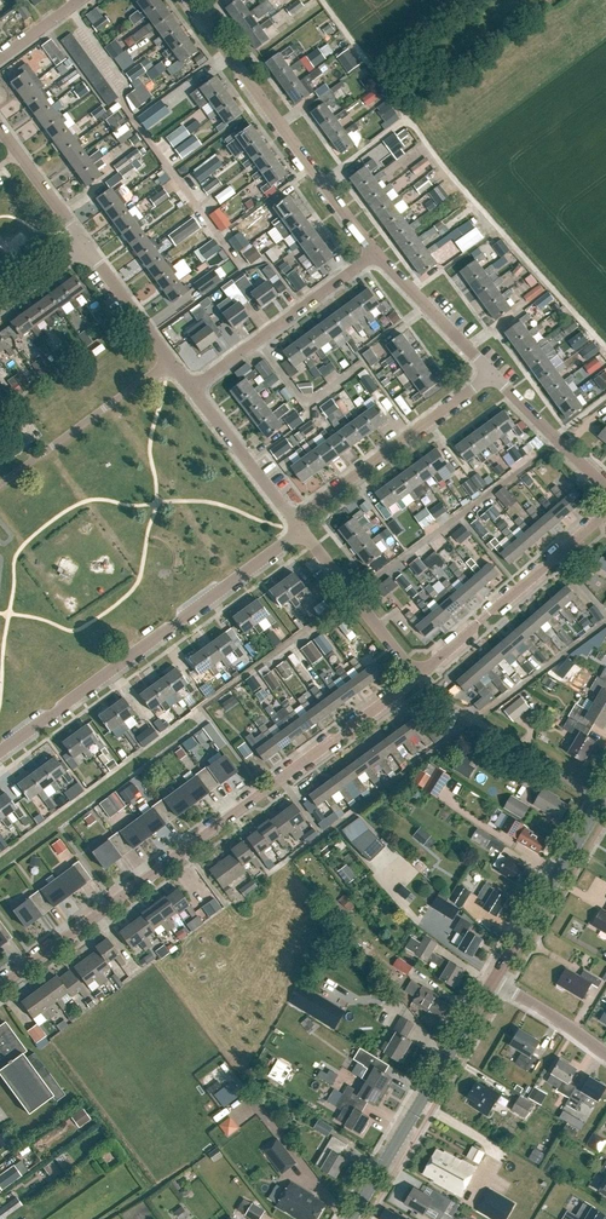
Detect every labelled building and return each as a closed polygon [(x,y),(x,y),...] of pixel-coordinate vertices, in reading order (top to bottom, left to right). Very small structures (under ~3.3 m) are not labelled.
[(130,19),(134,25),(147,16),(145,14),(160,2),(159,0),(137,0),(136,1),(143,10),(139,13),(137,11),(130,16),(130,19)] [(247,2),(250,0),(237,0),(226,8),(236,22),(250,12),(242,3),(246,0),(247,2)] [(254,18),(257,16),(259,19),(274,8),(269,0),(267,0),(250,12),(236,22),(247,36),(260,26),(254,18)] [(286,9),(291,16),(305,6),(300,0),(299,0),(286,9)] [(15,7),(24,21),(31,16),(22,2),(15,7)] [(151,21),(131,36),(136,42),(156,28),(154,26),(169,14),(160,2),(145,14),(147,16),(151,21)] [(5,18),(15,11),(12,7),(2,14),(5,18)] [(161,35),(153,41),(156,46),(165,40),(163,38),(178,27),(169,14),(154,26),(156,28),(161,35)] [(110,22),(104,16),(91,26),(96,32),(110,22)] [(266,28),(267,29),(274,25),(270,19),(260,26),(247,36),(257,50),(270,40),(262,30),(266,28)] [(330,35),(335,31),(331,25),(325,29),(330,35)] [(170,48),(162,54),(165,58),(174,52),(172,50),(187,39),(178,27),(163,38),(165,40),(170,48)] [(59,41),(63,46),(74,38),(70,33),(59,41)] [(135,42),(130,36),(127,39),(126,43),(129,46),(135,42)] [(60,51),(51,38),(41,46),(50,58),(55,55),(60,63),(66,58),(60,51)] [(77,43),(74,38),(63,46),(67,51),(77,43)] [(179,60),(166,69),(172,76),(185,66),(182,62),(196,52),(197,51),(187,39),(172,50),(174,52),(179,60)] [(112,59),(123,51),(115,40),(104,48),(112,59)] [(81,48),(77,43),(67,51),(71,56),(81,48)] [(286,55),(287,57),(294,52),(290,47),(280,54),(267,63),(277,77),(290,68),(283,58),(286,55)] [(84,53),(81,48),(71,56),(74,61),(84,53)] [(314,68),(326,59),(319,49),(307,57),(314,68)] [(349,49),(337,58),(348,73),(360,65),(349,49)] [(88,58),(84,53),(74,61),(78,66),(88,58)] [(198,66),(206,60),(201,53),(193,59),(198,66)] [(91,63),(88,58),(78,66),(81,70),(91,63)] [(68,68),(73,64),(69,59),(63,62),(64,63),(68,68)] [(300,60),(290,68),(277,77),(287,91),(300,82),(293,72),(296,69),(297,71),(304,66),(301,62),(300,60)] [(95,68),(91,63),(81,70),(85,75),(95,68)] [(131,82),(136,79),(146,72),(140,63),(125,73),(131,82)] [(38,80),(26,64),(18,69),(21,73),(10,82),(19,94),(33,84),(38,80)] [(98,72),(95,68),(85,75),(88,80),(98,72)] [(323,73),(319,68),(300,82),(287,91),(297,105),(315,92),(309,84),(323,73)] [(63,89),(80,77),(75,70),(59,82),(63,89)] [(102,77),(98,72),(88,80),(92,85),(102,77)] [(369,87),(376,82),(370,74),(363,79),(369,87)] [(105,82),(102,77),(92,85),(95,90),(105,82)] [(223,89),(214,77),(198,88),(205,97),(197,103),(200,107),(208,102),(207,100),(223,89)] [(149,96),(136,79),(131,82),(130,83),(135,89),(126,95),(136,109),(145,103),(143,100),(149,96)] [(38,80),(33,84),(19,94),(27,105),(44,93),(41,88),(43,87),(38,80)] [(332,87),(334,92),(346,85),(343,81),(332,87)] [(109,87),(105,82),(95,90),(99,95),(109,87)] [(79,99),(89,91),(83,83),(73,91),(79,99)] [(113,92),(109,87),(99,95),(102,100),(113,92)] [(232,101),(223,89),(207,100),(208,102),(214,109),(206,115),(209,120),(217,114),(216,113),(232,101)] [(331,105),(332,106),(339,101),(330,89),(319,98),(323,104),(311,113),(321,127),(335,117),(328,107),(331,105)] [(373,90),(363,98),(369,105),(379,98),(373,90)] [(117,98),(113,92),(102,100),(107,105),(117,98)] [(177,92),(164,102),(169,108),(182,99),(177,92)] [(49,107),(45,101),(48,98),(44,93),(27,105),(35,117),(49,107)] [(92,93),(87,98),(91,104),(97,99),(92,93)] [(147,130),(171,112),(162,99),(137,116),(147,130)] [(225,125),(241,113),(232,101),(216,113),(217,114),(223,122),(215,128),(218,132),(226,127),(225,125)] [(56,102),(49,107),(35,117),(44,129),(61,116),(57,110),(61,108),(56,102)] [(113,114),(121,108),(118,103),(109,109),(113,114)] [(386,123),(397,114),(389,103),(378,112),(386,123)] [(101,106),(90,114),(95,120),(106,112),(101,106)] [(341,118),(342,120),(349,115),(345,110),(335,117),(321,127),(331,141),(345,131),(338,121),(341,118)] [(117,122),(123,118),(118,111),(112,115),(116,121),(109,126),(113,131),(120,126),(119,126),(117,122)] [(202,125),(209,121),(204,114),(197,119),(202,125)] [(61,123),(66,120),(62,115),(44,129),(52,140),(66,130),(61,123)] [(109,126),(116,121),(112,115),(105,120),(109,126)] [(129,130),(125,124),(112,133),(116,139),(129,130)] [(355,145),(349,137),(359,129),(355,124),(345,131),(331,141),(341,155),(355,145)] [(258,138),(260,137),(251,125),(249,126),(235,136),(236,138),(235,139),(228,144),(237,157),(244,151),(243,149),(258,138)] [(172,147),(189,135),(182,126),(165,138),(172,147)] [(70,136),(66,130),(52,140),(61,152),(78,139),(74,133),(70,136)] [(401,141),(409,136),(404,130),(397,136),(401,141)] [(395,133),(383,141),(389,150),(392,149),(401,142),(401,141),(397,136),(395,133)] [(133,146),(140,141),(136,134),(129,140),(133,146)] [(174,150),(182,160),(197,148),(189,138),(174,150)] [(267,150),(258,138),(243,149),(244,151),(250,158),(242,164),(245,169),(253,163),(252,161),(267,150)] [(83,153),(78,147),(82,144),(78,139),(61,152),(69,163),(83,153)] [(395,154),(405,147),(401,142),(392,149),(395,154)] [(118,173),(141,155),(136,148),(113,166),(118,173)] [(87,159),(83,153),(69,163),(77,175),(103,156),(99,150),(91,156),(87,159)] [(261,174),(276,162),(267,150),(252,161),(253,163),(258,170),(251,176),(254,181),(262,175),(261,174)] [(100,177),(95,170),(99,167),(104,164),(101,159),(104,156),(103,156),(77,175),(86,187),(100,177)] [(137,169),(144,164),(139,158),(132,163),(137,169)] [(374,177),(368,170),(376,164),(372,159),(364,165),(365,167),(350,178),(359,191),(375,179),(374,177)] [(193,174),(199,183),(219,168),(212,160),(193,174)] [(270,186),(285,175),(276,162),(261,174),(262,175),(268,183),(260,189),(263,193),(271,187),(270,186)] [(419,163),(411,169),(415,175),(423,169),(419,163)] [(131,164),(119,173),(124,180),(136,171),(131,164)] [(383,190),(377,182),(385,176),(382,172),(374,177),(375,179),(359,191),(368,203),(384,191),(383,190)] [(426,176),(413,185),(420,195),(432,186),(426,176)] [(207,196),(222,185),(217,178),(202,189),(207,196)] [(391,202),(386,195),(394,189),(390,184),(383,190),(384,191),(368,203),(377,215),(393,203),(391,202)] [(440,185),(429,193),(437,205),(449,197),(440,185)] [(229,186),(214,197),(220,205),(234,194),(229,186)] [(95,198),(104,210),(121,197),(117,192),(113,195),(109,188),(95,198)] [(155,207),(169,197),(163,189),(149,199),(155,207)] [(296,208),(287,196),(271,207),(278,216),(270,222),(273,227),(281,221),(281,220),(296,208)] [(401,214),(395,206),(403,201),(399,196),(391,202),(393,203),(377,215),(386,227),(402,215),(401,214)] [(125,203),(121,197),(104,210),(112,222),(126,212),(121,205),(125,203)] [(251,200),(246,204),(249,209),(255,205),(251,200)] [(431,209),(436,206),(432,200),(427,203),(431,209)] [(231,224),(219,208),(209,215),(221,231),(231,224)] [(305,221),(296,208),(281,220),(281,221),(287,229),(279,235),(283,239),(291,233),(290,232),(305,221)] [(410,226),(404,219),(412,213),(409,208),(401,214),(402,215),(386,227),(395,239),(411,227),(410,226)] [(131,218),(126,212),(112,222),(121,233),(138,220),(134,215),(131,218)] [(175,231),(181,238),(199,225),(193,217),(175,231)] [(142,226),(138,220),(121,233),(129,245),(143,235),(138,228),(142,226)] [(419,238),(413,231),(421,225),(417,220),(410,226),(411,227),(395,239),(404,251),(419,239),(419,238)] [(464,253),(484,238),(477,227),(476,228),(470,220),(458,229),(464,236),(456,242),(464,253)] [(314,233),(305,221),(290,232),(291,233),(296,241),(288,247),(292,251),(300,246),(299,245),(314,233)] [(438,231),(444,227),(441,222),(434,226),(438,231)] [(428,251),(427,250),(422,243),(430,237),(426,232),(419,238),(419,239),(404,251),(413,263),(428,251)] [(323,245),(314,233),(299,245),(300,246),(305,253),(297,259),(301,263),(308,258),(308,257),(323,245)] [(147,241),(143,235),(129,245),(137,256),(155,243),(151,238),(147,241)] [(228,241),(237,253),(244,247),(236,236),(228,241)] [(213,239),(198,250),(206,260),(221,250),(213,239)] [(501,258),(511,251),(502,239),(492,247),(501,258)] [(442,240),(435,244),(427,250),(428,251),(413,263),(422,276),(438,264),(431,255),(439,249),(440,250),(447,246),(442,240)] [(159,249),(155,243),(137,256),(146,268),(160,258),(155,251),(159,249)] [(261,255),(252,243),(241,251),(250,264),(261,255)] [(318,268),(333,258),(323,245),(308,257),(308,258),(314,265),(306,271),(310,276),(319,269),(318,268)] [(272,248),(266,250),(272,262),(278,259),(272,248)] [(460,272),(469,284),(486,272),(485,271),(479,263),(487,258),(483,253),(475,259),(476,260),(460,272)] [(164,264),(160,258),(146,268),(154,279),(172,266),(168,261),(164,264)] [(283,274),(291,268),(286,261),(278,267),(283,274)] [(492,265),(485,271),(486,272),(469,284),(478,296),(495,284),(493,283),(488,276),(496,270),(492,265)] [(518,277),(524,269),(519,265),(513,273),(518,277)] [(176,272),(172,266),(154,279),(163,291),(177,281),(173,275),(176,272)] [(211,271),(194,284),(201,294),(219,281),(211,271)] [(306,285),(295,271),(287,278),(298,291),(306,285)] [(533,274),(527,277),(532,286),(538,283),(533,274)] [(255,290),(249,282),(244,275),(233,283),(247,302),(253,298),(261,307),(277,296),(266,281),(255,290)] [(73,277),(60,286),(70,300),(72,298),(80,292),(86,300),(91,297),(84,288),(82,290),(73,277)] [(501,277),(493,283),(495,284),(478,296),(487,309),(504,296),(503,295),(497,287),(504,282),(501,277)] [(181,287),(177,281),(163,291),(171,303),(189,290),(185,284),(181,287)] [(247,302),(233,283),(222,291),(233,306),(222,314),(232,328),(248,316),(241,307),(247,302)] [(540,285),(524,297),(529,303),(545,291),(540,285)] [(70,300),(60,286),(47,295),(57,309),(60,307),(66,315),(70,312),(73,309),(78,306),(72,298),(70,300)] [(388,312),(381,303),(380,304),(369,289),(357,298),(368,313),(369,312),(376,307),(383,315),(388,312)] [(506,300),(513,294),(510,290),(503,295),(504,296),(487,309),(497,321),(513,309),(506,300)] [(540,310),(554,299),(549,292),(534,303),(540,310)] [(47,295),(35,304),(45,318),(47,316),(55,310),(61,319),(66,315),(60,307),(57,309),(47,295)] [(357,321),(365,316),(371,324),(375,321),(369,312),(368,313),(357,298),(345,307),(356,322),(357,321)] [(35,304),(23,314),(32,327),(35,325),(43,320),(49,328),(53,324),(47,316),(45,318),(35,304)] [(199,352),(216,340),(210,331),(216,327),(201,306),(191,313),(202,329),(189,338),(199,352)] [(345,330),(352,325),(358,333),(363,329),(357,321),(356,322),(345,307),(332,316),(343,331),(345,330)] [(395,323),(401,318),(397,312),(390,316),(395,323)] [(530,333),(529,331),(523,324),(531,318),(527,313),(519,320),(520,321),(505,332),(514,345),(530,333)] [(11,324),(2,331),(7,338),(10,336),(14,341),(30,329),(36,337),(41,333),(35,325),(32,327),(23,314),(10,323),(11,324)] [(343,331),(332,316),(320,325),(331,340),(333,339),(340,334),(346,342),(351,339),(345,330),(343,331)] [(568,336),(580,327),(573,319),(565,325),(562,327),(568,336)] [(333,339),(331,340),(320,325),(308,334),(319,349),(321,348),(328,343),(334,351),(338,348),(339,347),(333,339)] [(538,344),(532,336),(540,330),(536,325),(529,331),(530,333),(514,345),(523,357),(539,345),(538,344)] [(575,350),(587,341),(581,332),(569,341),(575,350)] [(107,339),(111,345),(120,338),(116,333),(107,339)] [(319,349),(308,334),(295,343),(306,358),(309,357),(316,352),(322,360),(327,356),(321,348),(319,349)] [(395,358),(411,347),(402,335),(387,346),(393,355),(385,361),(389,366),(396,360),(395,358)] [(91,343),(89,340),(86,337),(82,340),(87,346),(91,343)] [(3,348),(9,356),(14,353),(8,344),(5,346),(0,338),(0,351),(3,348)] [(547,356),(541,348),(549,342),(546,338),(538,344),(539,345),(523,357),(532,369),(548,357),(547,356)] [(351,339),(346,342),(351,348),(355,344),(351,339)] [(295,367),(304,361),(309,369),(315,365),(309,357),(306,358),(295,343),(283,352),(288,359),(281,365),(291,378),(299,372),(295,367)] [(590,358),(599,351),(593,343),(584,350),(590,358)] [(404,370),(420,359),(411,347),(395,358),(396,360),(402,367),(394,373),(397,378),(405,372),(404,370)] [(363,354),(372,367),(380,361),(371,348),(363,354)] [(556,368),(550,360),(558,355),(554,350),(547,356),(548,357),(532,369),(541,381),(557,369),(556,368)] [(39,358),(31,364),(40,377),(49,371),(39,358)] [(596,358),(585,367),(591,375),(602,366),(596,358)] [(420,359),(404,370),(405,372),(397,378),(407,390),(415,385),(413,382),(428,371),(420,359)] [(274,372),(265,360),(256,367),(265,379),(274,372)] [(249,361),(236,372),(241,379),(254,369),(249,361)] [(564,380),(559,373),(567,367),(564,363),(556,368),(557,369),(541,381),(550,393),(565,382),(564,380)] [(21,370),(14,375),(19,382),(26,376),(21,370)] [(437,383),(428,371),(413,382),(415,385),(420,392),(412,397),(415,402),(424,396),(422,394),(437,383)] [(254,390),(248,382),(256,376),(253,372),(244,378),(245,380),(230,391),(240,403),(255,391),(254,390)] [(264,382),(269,389),(280,380),(275,373),(264,382)] [(573,392),(568,385),(576,379),(572,374),(564,380),(565,382),(550,393),(559,405),(574,394),(573,392)] [(360,381),(371,395),(379,389),(369,375),(360,381)] [(362,403),(364,402),(350,381),(343,386),(357,406),(362,403)] [(13,394),(21,388),(17,383),(9,389),(13,394)] [(313,393),(312,383),(297,384),(298,386),(304,394),(313,393)] [(263,402),(257,394),(265,388),(262,384),(254,390),(255,391),(240,403),(249,415),(264,403),(263,402)] [(280,392),(288,402),(294,396),(287,387),(280,392)] [(583,406),(577,397),(585,391),(581,387),(573,392),(574,394),(559,405),(568,418),(583,406)] [(363,415),(355,421),(347,409),(348,409),(338,394),(333,398),(345,415),(344,416),(350,424),(351,424),(352,423),(363,438),(375,429),(365,414),(363,415)] [(273,415),(273,414),(267,407),(275,400),(271,396),(263,402),(264,403),(249,415),(258,427),(273,415)] [(328,418),(340,409),(332,398),(320,407),(328,418)] [(388,420),(377,405),(368,412),(362,403),(357,406),(357,407),(363,415),(365,414),(375,429),(388,420)] [(283,427),(278,421),(288,412),(283,406),(273,414),(273,415),(258,427),(268,439),(283,427)] [(519,437),(524,433),(517,424),(516,425),(505,410),(492,419),(504,435),(505,434),(513,428),(519,437)] [(297,411),(285,420),(292,430),(304,422),(297,411)] [(492,419),(480,428),(491,444),(493,442),(500,437),(507,446),(507,445),(509,449),(507,451),(516,462),(522,458),(513,447),(514,446),(505,434),(504,435),(492,419)] [(325,425),(324,422),(321,420),(317,421),(316,424),(317,427),(320,429),(323,428),(325,425)] [(299,429),(305,436),(316,428),(311,421),(299,429)] [(351,424),(350,424),(343,430),(337,421),(332,425),(338,433),(340,432),(351,447),(363,438),(352,423),(351,424)] [(499,451),(493,443),(493,442),(491,444),(480,428),(468,437),(479,453),(481,451),(481,452),(488,446),(494,455),(499,451)] [(338,433),(331,438),(325,430),(320,433),(326,442),(328,441),(339,456),(351,447),(340,432),(338,433)] [(300,443),(305,439),(300,432),(295,435),(300,443)] [(487,460),(481,452),(481,451),(479,453),(468,437),(455,446),(467,462),(476,455),(482,463),(487,460)] [(287,439),(271,450),(277,459),(293,447),(287,439)] [(326,442),(319,447),(313,439),(308,442),(314,451),(316,450),(327,465),(339,456),(328,441),(326,442)] [(314,451),(306,456),(300,448),(295,451),(301,460),(302,460),(304,459),(315,474),(327,465),(316,450),(314,451)] [(437,472),(445,466),(451,474),(456,471),(449,462),(448,463),(437,448),(424,457),(436,473),(437,471),(437,472)] [(523,458),(527,454),(522,448),(518,451),(523,458)] [(302,460),(301,460),(294,465),(288,457),(283,460),(290,469),(291,468),(302,483),(315,474),(304,459),(302,460)] [(427,480),(433,475),(439,484),(444,480),(437,472),(437,471),(436,473),(424,457),(412,466),(423,482),(426,479),(427,480)] [(499,476),(505,471),(500,464),(494,469),(499,476)] [(412,466),(400,476),(411,491),(413,489),(419,498),(427,492),(432,489),(426,481),(427,480),(426,479),(423,482),(412,466)] [(291,469),(286,473),(290,477),(295,474),(291,469)] [(521,476),(526,486),(534,482),(529,472),(521,476)] [(471,478),(480,490),(487,485),(478,473),(471,478)] [(401,498),(408,493),(415,501),(419,498),(413,489),(411,491),(400,476),(388,485),(399,500),(401,498)] [(532,503),(536,499),(519,478),(515,482),(515,483),(522,490),(532,503)] [(479,491),(470,479),(462,485),(471,497),(479,491)] [(407,507),(401,498),(399,500),(388,485),(375,494),(381,502),(375,506),(386,521),(392,516),(387,509),(396,502),(402,511),(407,507)] [(551,490),(562,502),(563,501),(571,512),(584,501),(575,491),(567,498),(556,485),(551,490)] [(503,504),(513,496),(504,487),(495,495),(503,504)] [(537,495),(541,492),(537,487),(533,491),(537,495)] [(559,522),(571,512),(563,501),(562,502),(555,508),(544,496),(539,500),(549,513),(550,512),(559,522)] [(441,502),(430,510),(437,519),(448,512),(441,502)] [(486,512),(494,522),(502,515),(494,505),(486,512)] [(370,506),(364,511),(370,519),(376,514),(370,506)] [(547,532),(559,522),(550,512),(549,513),(541,520),(536,513),(538,512),(533,506),(526,511),(537,523),(538,522),(547,532)] [(428,509),(426,507),(415,516),(423,528),(435,520),(428,509)] [(339,529),(349,542),(364,530),(363,528),(357,521),(365,515),(361,510),(352,517),(354,518),(339,529)] [(481,516),(486,522),(490,519),(485,513),(481,516)] [(364,530),(349,542),(358,554),(373,542),(372,540),(366,533),(374,526),(379,522),(376,517),(370,522),(363,528),(364,530)] [(535,543),(547,532),(538,522),(537,523),(530,529),(520,517),(514,521),(525,534),(526,533),(535,543)] [(471,524),(483,538),(489,533),(478,518),(471,524)] [(502,530),(508,525),(504,519),(497,525),(502,530)] [(463,525),(452,535),(458,542),(463,537),(466,540),(472,535),(463,525)] [(522,553),(535,543),(526,533),(525,534),(518,540),(507,527),(502,532),(513,544),(514,543),(522,553)] [(387,528),(380,534),(383,538),(390,533),(387,528)] [(373,542),(358,554),(368,566),(371,563),(376,569),(387,560),(383,554),(375,545),(383,538),(380,534),(372,540),(373,542)] [(510,564),(522,553),(514,543),(513,544),(506,550),(495,537),(490,542),(495,548),(501,555),(502,554),(510,564)] [(430,556),(424,561),(430,569),(436,564),(430,556)] [(410,565),(418,575),(428,567),(420,557),(410,565)] [(466,562),(477,575),(478,574),(486,584),(499,573),(490,563),(482,570),(471,558),(466,562)] [(603,558),(598,566),(605,571),(605,560),(603,558)] [(454,563),(449,567),(454,573),(464,585),(466,585),(474,595),(486,584),(478,574),(477,575),(470,581),(459,568),(454,563)] [(307,598),(312,595),(305,586),(304,587),(293,572),(281,581),(292,597),(294,596),(301,590),(307,598)] [(396,579),(406,590),(412,585),(402,574),(396,579)] [(391,592),(398,586),(391,577),(384,583),(391,592)] [(462,605),(474,595),(466,585),(464,585),(457,591),(447,579),(441,583),(446,589),(452,596),(453,595),(462,605)] [(300,604),(294,596),(292,597),(281,581),(268,590),(280,606),(282,604),(289,599),(295,607),(300,604)] [(407,591),(413,598),(418,594),(412,586),(407,591)] [(431,586),(426,590),(429,594),(435,589),(431,586)] [(567,586),(555,597),(564,607),(565,606),(572,600),(582,613),(588,608),(576,595),(576,596),(567,586)] [(435,589),(429,594),(434,600),(440,606),(441,606),(450,616),(462,605),(453,595),(452,596),(446,589),(439,595),(435,589)] [(576,618),(565,606),(564,607),(555,597),(543,607),(551,618),(553,616),(559,611),(570,623),(576,618)] [(268,615),(256,599),(244,608),(255,624),(257,623),(263,631),(271,625),(272,625),(275,629),(279,626),(276,622),(269,614),(268,615)] [(422,600),(417,604),(428,617),(429,616),(437,626),(450,616),(441,606),(440,606),(434,600),(427,606),(422,600)] [(589,609),(594,617),(590,619),(594,625),(605,618),(595,605),(589,609)] [(563,629),(553,616),(551,618),(543,607),(531,618),(539,628),(540,627),(547,621),(558,634),(563,629)] [(263,631),(257,623),(255,624),(244,608),(232,617),(243,633),(253,626),(259,634),(263,631)] [(410,610),(405,615),(416,628),(417,627),(425,637),(437,626),(429,616),(428,617),(421,623),(410,610)] [(588,625),(591,623),(586,617),(579,622),(584,629),(588,625)] [(297,618),(293,621),(299,630),(304,627),(297,618)] [(551,639),(540,627),(539,628),(531,618),(518,628),(527,639),(528,637),(535,632),(546,644),(551,639)] [(338,626),(345,636),(352,631),(344,621),(338,626)] [(518,628),(506,639),(515,649),(516,648),(523,642),(534,655),(539,650),(528,637),(527,639),(518,628)] [(558,634),(566,643),(572,638),(564,629),(558,634)] [(223,657),(225,656),(233,650),(239,658),(243,655),(237,646),(235,647),(224,632),(212,641),(223,657)] [(320,635),(314,639),(318,644),(324,640),(320,635)] [(275,646),(281,642),(277,636),(271,640),(275,646)] [(506,639),(494,650),(502,659),(504,659),(510,666),(517,660),(521,665),(527,661),(516,648),(515,649),(506,639)] [(213,665),(221,659),(226,667),(231,664),(225,656),(223,657),(212,641),(200,650),(211,666),(213,665)] [(244,646),(252,657),(259,652),(250,641),(244,646)] [(322,657),(311,641),(300,649),(312,664),(322,657)] [(555,656),(561,652),(556,645),(550,649),(549,650),(555,656)] [(201,674),(208,668),(214,676),(219,673),(213,665),(211,666),(200,650),(187,659),(199,675),(201,674)] [(494,650),(482,660),(490,670),(492,669),(498,663),(509,676),(515,671),(510,666),(504,659),(502,659),(494,650)] [(539,650),(534,655),(542,664),(547,659),(539,650)] [(301,664),(293,653),(287,657),(295,668),(301,664)] [(241,673),(251,666),(245,657),(235,664),(241,673)] [(354,657),(349,661),(359,674),(367,685),(381,675),(373,664),(364,670),(354,657)] [(482,660),(470,671),(478,681),(480,680),(485,686),(492,680),(504,694),(508,690),(502,682),(492,669),(490,670),(482,660)] [(527,661),(521,665),(529,674),(534,669),(527,661)] [(292,674),(283,662),(276,667),(285,679),(292,674)] [(295,668),(299,674),(306,668),(302,663),(301,664),(295,668)] [(232,674),(236,671),(230,664),(226,667),(227,668),(232,674)] [(259,669),(262,675),(270,671),(267,665),(259,669)] [(554,671),(559,678),(565,673),(560,666),(554,671)] [(341,667),(336,671),(346,684),(347,683),(355,694),(367,685),(359,674),(351,680),(341,667)] [(176,692),(184,686),(189,694),(194,690),(189,683),(187,684),(175,668),(163,677),(174,693),(176,692)] [(280,685),(270,671),(262,677),(272,691),(280,685)] [(470,671),(457,681),(466,691),(474,684),(480,691),(490,702),(491,703),(496,699),(485,686),(480,680),(478,681),(470,671)] [(323,672),(319,675),(333,694),(334,693),(342,703),(355,694),(347,683),(346,684),(338,690),(328,676),(327,677),(323,672)] [(253,674),(245,680),(253,691),(261,685),(253,674)] [(523,680),(517,674),(512,678),(518,685),(523,680)] [(164,700),(172,695),(177,702),(179,702),(182,699),(176,692),(174,693),(163,677),(151,686),(162,702),(164,700)] [(594,704),(605,711),(605,682),(598,677),(591,690),(600,695),(594,704)] [(551,690),(556,682),(549,678),(546,685),(545,686),(551,690)] [(150,711),(159,704),(165,712),(170,708),(164,700),(162,702),(151,686),(138,695),(150,711)] [(316,686),(310,690),(320,703),(321,702),(329,713),(342,703),(334,693),(333,694),(325,699),(316,686)] [(260,702),(268,696),(262,689),(255,694),(260,702)] [(302,695),(297,699),(307,713),(308,712),(316,723),(329,713),(321,702),(320,703),(312,709),(302,695)] [(232,706),(238,702),(234,696),(228,700),(232,706)] [(521,696),(504,710),(513,721),(530,708),(521,696)] [(141,720),(135,712),(134,713),(122,698),(110,707),(121,722),(123,721),(131,715),(137,723),(141,720)] [(182,699),(179,702),(184,709),(175,715),(179,720),(191,712),(187,707),(182,699)] [(284,708),(290,704),(286,699),(280,703),(284,708)] [(483,708),(477,702),(474,704),(480,711),(483,708)] [(605,725),(605,711),(594,704),(590,711),(576,703),(569,716),(570,717),(586,727),(590,720),(604,728),(605,725)] [(289,705),(284,709),(294,722),(295,722),(303,733),(316,723),(308,712),(307,713),(299,718),(289,705)] [(110,707),(98,716),(109,731),(111,730),(117,738),(123,734),(136,751),(141,746),(129,729),(123,721),(121,722),(110,707)] [(276,714),(271,719),(275,724),(281,732),(282,731),(290,742),(303,733),(295,722),(294,722),(284,709),(283,708),(275,714),(276,714)] [(154,722),(161,731),(168,725),(161,716),(154,722)] [(582,733),(586,727),(570,717),(563,727),(579,737),(569,752),(584,761),(596,741),(582,733)] [(412,718),(399,728),(407,738),(408,738),(415,733),(425,746),(431,742),(421,728),(420,729),(412,718)] [(434,721),(424,728),(434,742),(444,735),(434,721)] [(210,723),(194,735),(201,743),(209,737),(218,750),(226,744),(210,723)] [(152,724),(136,737),(145,747),(160,734),(152,724)] [(264,724),(258,728),(262,733),(268,741),(269,741),(277,751),(290,742),(282,731),(281,732),(275,724),(268,729),(264,724)] [(105,747),(99,739),(97,740),(86,725),(73,734),(85,749),(87,748),(94,742),(100,751),(105,747)] [(399,728),(386,738),(394,748),(395,747),(402,742),(412,755),(418,751),(408,738),(407,738),(399,728)] [(250,734),(245,738),(255,751),(256,751),(264,761),(277,751),(269,741),(268,741),(262,733),(254,738),(250,734)] [(93,756),(87,748),(85,749),(73,734),(61,743),(73,758),(82,751),(88,759),(93,756)] [(193,735),(182,741),(187,750),(198,744),(193,735)] [(386,738),(373,747),(381,758),(382,757),(389,752),(399,765),(402,769),(408,765),(405,761),(395,747),(394,748),(386,738)] [(237,748),(245,759),(252,753),(244,743),(237,748)] [(373,747),(360,757),(367,767),(369,766),(369,767),(376,762),(386,775),(392,770),(382,757),(381,758),(373,747)] [(180,760),(186,756),(181,748),(174,753),(180,760)] [(105,765),(113,759),(108,753),(104,756),(102,754),(98,756),(105,765)] [(469,764),(472,760),(461,753),(452,769),(463,775),(469,764)] [(207,765),(201,770),(214,787),(236,771),(223,755),(208,766),(207,765)] [(53,781),(54,780),(62,774),(67,782),(72,779),(66,771),(64,772),(53,757),(41,766),(53,781)] [(360,757),(347,766),(354,776),(363,771),(373,784),(378,780),(379,780),(369,767),(369,766),(367,767),(360,757)] [(109,771),(117,766),(113,759),(105,765),(109,771)] [(428,764),(422,774),(418,771),(412,782),(420,787),(420,788),(436,797),(449,776),(435,767),(428,764)] [(42,789),(49,784),(55,792),(60,788),(54,780),(53,781),(41,766),(29,775),(40,790),(42,789)] [(347,766),(334,776),(342,786),(343,786),(351,780),(360,794),(366,790),(354,776),(347,766)] [(214,787),(201,770),(194,775),(194,776),(180,787),(192,804),(214,787)] [(28,799),(30,798),(37,793),(43,801),(48,797),(42,789),(40,790),(29,775),(17,784),(28,799)] [(334,776),(321,786),(329,796),(330,795),(330,796),(338,791),(343,798),(347,804),(351,809),(357,804),(353,799),(343,786),(342,786),(334,776)] [(76,795),(83,789),(77,782),(70,787),(76,795)] [(321,786),(308,795),(316,806),(325,800),(334,813),(333,814),(338,819),(344,815),(340,809),(330,796),(330,795),(329,796),(321,786)] [(124,800),(131,795),(125,787),(119,792),(124,800)] [(192,804),(180,787),(164,798),(164,797),(157,802),(170,820),(192,804)] [(543,807),(561,818),(568,805),(557,799),(558,797),(543,788),(534,804),(542,809),(543,807)] [(13,811),(19,819),(23,815),(17,807),(16,809),(4,793),(0,796),(0,813),(3,818),(5,816),(13,811)] [(60,808),(68,802),(62,795),(55,800),(60,808)] [(531,807),(512,795),(504,808),(523,819),(531,807)] [(107,798),(100,804),(106,813),(114,807),(107,798)] [(170,820),(157,802),(150,807),(151,808),(136,820),(148,836),(170,820)] [(292,804),(281,812),(299,837),(303,835),(296,826),(305,820),(292,804)] [(325,817),(318,808),(312,813),(319,822),(325,817)] [(295,841),(299,837),(281,812),(269,821),(281,837),(288,832),(295,841)] [(0,820),(7,828),(11,825),(5,816),(3,818),(0,813),(0,820)] [(89,826),(96,821),(90,814),(84,819),(89,826)] [(359,815),(342,831),(370,861),(387,845),(359,815)] [(501,829),(519,839),(518,841),(538,853),(539,851),(543,850),(546,846),(544,842),(545,841),(534,834),(534,833),(526,828),(527,827),(509,817),(501,829)] [(148,836),(136,820),(121,831),(120,829),(113,835),(126,852),(148,836)] [(281,837),(269,821),(268,820),(256,828),(257,830),(268,844),(269,844),(275,839),(281,848),(286,844),(281,837)] [(424,844),(433,835),(422,826),(414,835),(424,844)] [(306,843),(317,835),(312,828),(301,836),(306,843)] [(477,828),(471,839),(490,850),(492,846),(502,852),(506,846),(477,828)] [(270,846),(269,844),(268,844),(257,830),(246,839),(264,864),(268,860),(262,852),(270,846)] [(10,845),(17,839),(11,831),(3,837),(10,845)] [(126,852),(113,835),(106,839),(107,841),(92,852),(104,869),(126,852)] [(58,855),(66,849),(59,839),(51,845),(58,855)] [(230,850),(232,853),(242,867),(242,866),(250,861),(256,869),(261,866),(242,841),(230,850)] [(324,856),(332,850),(328,845),(320,851),(324,856)] [(246,871),(242,866),(242,867),(232,853),(209,871),(228,897),(233,893),(227,885),(246,871)] [(501,869),(499,872),(517,883),(526,869),(516,863),(517,860),(509,855),(507,858),(501,854),(494,865),(501,869)] [(39,867),(40,858),(31,856),(29,866),(39,867)] [(415,867),(421,861),(415,857),(410,862),(415,867)] [(72,867),(57,878),(69,895),(91,878),(78,861),(71,866),(72,867)] [(422,874),(428,867),(421,861),(415,867),(422,874)] [(338,871),(337,871),(347,884),(355,877),(346,865),(344,866),(338,871)] [(69,895),(57,878),(42,889),(41,888),(34,893),(47,911),(69,895)] [(244,897),(256,887),(252,881),(239,890),(244,897)] [(458,882),(448,899),(462,907),(472,891),(458,882)] [(487,903),(484,908),(497,916),(508,899),(495,891),(496,890),(486,883),(477,897),(487,903)] [(367,899),(375,893),(370,885),(361,890),(367,899)] [(406,901),(413,893),(403,885),(397,893),(406,901)] [(191,917),(196,914),(177,889),(166,898),(165,898),(175,913),(177,915),(185,908),(191,917)] [(47,911),(34,893),(27,898),(28,899),(13,911),(25,927),(47,911)] [(168,918),(175,913),(165,898),(166,898),(164,896),(152,905),(171,930),(175,928),(168,918)] [(437,896),(431,906),(452,920),(459,909),(437,896)] [(213,899),(202,907),(209,917),(220,908),(213,899)] [(167,933),(171,930),(152,905),(141,914),(142,915),(153,930),(160,924),(167,933)] [(602,909),(593,924),(605,932),(605,912),(602,909)] [(154,932),(153,930),(142,915),(130,924),(149,949),(153,946),(146,937),(154,932)] [(187,922),(191,930),(204,923),(200,915),(187,922)] [(473,957),(483,939),(470,931),(473,925),(461,918),(454,930),(465,937),(459,948),(473,957)] [(12,937),(0,921),(0,945),(12,937)] [(144,952),(149,949),(130,924),(118,933),(130,949),(138,943),(144,952)] [(186,935),(186,934),(182,929),(175,934),(179,940),(186,935)] [(428,959),(439,966),(446,970),(441,978),(455,987),(465,970),(450,962),(433,952),(438,943),(426,935),(421,942),(413,937),(406,948),(427,961),(428,959)] [(94,948),(96,951),(106,963),(114,958),(120,967),(125,964),(122,960),(106,939),(94,948)] [(167,948),(171,954),(177,949),(173,943),(167,948)] [(157,954),(161,959),(169,953),(165,948),(157,954)] [(96,951),(85,959),(103,985),(108,981),(103,975),(110,969),(96,951)] [(411,955),(405,951),(402,955),(409,959),(408,961),(416,965),(418,962),(410,957),(411,955)] [(413,967),(398,958),(393,967),(408,975),(413,967)] [(100,987),(103,985),(85,959),(73,968),(86,987),(94,981),(100,987)] [(558,984),(557,985),(557,987),(562,990),(564,990),(565,988),(583,998),(591,984),(597,987),(601,981),(596,977),(584,970),(580,976),(567,968),(557,983),(558,984)] [(71,970),(59,978),(58,979),(68,992),(72,997),(79,992),(84,999),(89,995),(71,970)] [(123,986),(114,974),(110,977),(119,989),(123,986)] [(61,998),(68,992),(58,979),(59,978),(57,975),(44,985),(56,1001),(63,1010),(67,1007),(61,998)] [(416,998),(413,1002),(429,1012),(430,1010),(442,1017),(449,1004),(438,997),(439,996),(423,986),(422,987),(412,980),(405,991),(416,998)] [(49,1007),(56,1001),(44,985),(33,993),(51,1019),(55,1016),(49,1007)] [(48,1022),(51,1019),(33,993),(21,1002),(33,1019),(41,1013),(48,1022)] [(101,1005),(106,1001),(102,995),(96,999),(101,1005)] [(88,1007),(94,1003),(90,998),(84,1002),(88,1007)] [(322,1022),(337,1030),(347,1011),(332,1003),(322,1022)] [(70,1021),(75,1018),(70,1012),(65,1015),(70,1021)] [(309,1033),(316,1027),(309,1017),(301,1023),(309,1033)] [(407,1038),(415,1025),(402,1017),(394,1032),(397,1034),(386,1053),(400,1061),(412,1041),(407,1038)] [(5,1022),(0,1026),(0,1075),(29,1114),(52,1096),(56,1101),(65,1095),(44,1067),(34,1053),(26,1059),(22,1054),(26,1051),(5,1022)] [(62,1032),(69,1027),(65,1022),(58,1027),(62,1032)] [(46,1036),(37,1024),(27,1031),(36,1043),(46,1036)] [(532,1055),(540,1042),(520,1030),(511,1045),(522,1052),(515,1064),(532,1074),(540,1060),(532,1055)] [(390,1065),(361,1047),(354,1058),(368,1067),(362,1078),(368,1081),(387,1093),(391,1087),(388,1085),(393,1077),(385,1072),(390,1065)] [(570,1083),(578,1069),(561,1059),(552,1074),(547,1082),(558,1088),(557,1090),(569,1098),(576,1086),(570,1083)] [(289,1081),(294,1072),(283,1066),(278,1074),(289,1081)] [(576,1086),(569,1098),(566,1104),(577,1110),(584,1099),(584,1103),(592,1107),(595,1107),(605,1088),(605,1086),(605,1084),(601,1081),(599,1082),(590,1077),(582,1090),(576,1086)] [(235,1081),(227,1087),(220,1079),(209,1088),(225,1108),(244,1093),(235,1081)] [(345,1088),(330,1079),(327,1084),(344,1094),(365,1106),(368,1101),(376,1105),(380,1098),(383,1099),(387,1093),(368,1081),(361,1093),(349,1085),(346,1089),(345,1088)] [(488,1116),(501,1095),(485,1084),(484,1086),(477,1082),(468,1097),(476,1102),(473,1106),(488,1116)] [(535,1087),(528,1098),(537,1103),(543,1092),(535,1087)] [(365,1106),(344,1094),(336,1106),(343,1110),(337,1119),(346,1124),(346,1125),(360,1134),(362,1131),(363,1132),(367,1127),(365,1125),(370,1118),(361,1112),(365,1106)] [(525,1117),(533,1104),(520,1096),(512,1110),(525,1117)] [(83,1108),(72,1117),(79,1127),(91,1119),(83,1108)] [(250,1111),(237,1118),(240,1122),(253,1115),(250,1111)] [(238,1128),(231,1118),(221,1125),(228,1135),(238,1128)] [(574,1127),(577,1122),(571,1118),(568,1123),(574,1127)] [(314,1128),(328,1137),(334,1128),(319,1119),(314,1128)] [(563,1131),(574,1138),(578,1133),(566,1126),(563,1131)] [(601,1152),(605,1143),(605,1138),(595,1131),(587,1144),(601,1152)] [(333,1135),(316,1164),(336,1176),(347,1159),(341,1156),(348,1144),(333,1135)] [(277,1138),(263,1149),(273,1161),(287,1150),(277,1138)] [(480,1162),(486,1152),(474,1145),(468,1156),(480,1162)] [(214,1162),(223,1155),(218,1148),(209,1154),(210,1156),(213,1160),(214,1162)] [(461,1195),(476,1168),(462,1160),(461,1161),(445,1152),(444,1154),(437,1150),(423,1174),(430,1178),(429,1179),(431,1180),(431,1179),(461,1195)] [(64,1171),(72,1165),(62,1151),(54,1156),(64,1171)] [(0,1175),(0,1188),(1,1190),(21,1176),(21,1175),(28,1170),(21,1160),(14,1166),(13,1165),(0,1175)] [(54,1176),(60,1172),(52,1161),(46,1165),(52,1173),(54,1176)] [(49,1175),(52,1173),(46,1165),(43,1168),(49,1175)] [(593,1176),(594,1187),(603,1186),(601,1175),(593,1176)] [(325,1205),(314,1198),(315,1196),(291,1182),(277,1206),(299,1218),(311,1218),(312,1218),(313,1218),(317,1218),(325,1205)] [(424,1194),(415,1188),(405,1204),(424,1215),(430,1204),(452,1217),(459,1206),(428,1187),(424,1194)] [(492,1218),(507,1218),(515,1204),(489,1188),(476,1210),(492,1218)] [(22,1205),(16,1197),(0,1209),(0,1218),(3,1218),(22,1205)] [(253,1203),(246,1215),(253,1218),(260,1218),(265,1211),(253,1203)] [(594,1208),(584,1203),(576,1216),(571,1213),(568,1211),(563,1218),(604,1218),(605,1216),(605,1215),(594,1208)] [(179,1218),(187,1212),(182,1205),(173,1211),(179,1218)] [(387,1210),(381,1218),(406,1218),(396,1213),(395,1215),(387,1210)]
